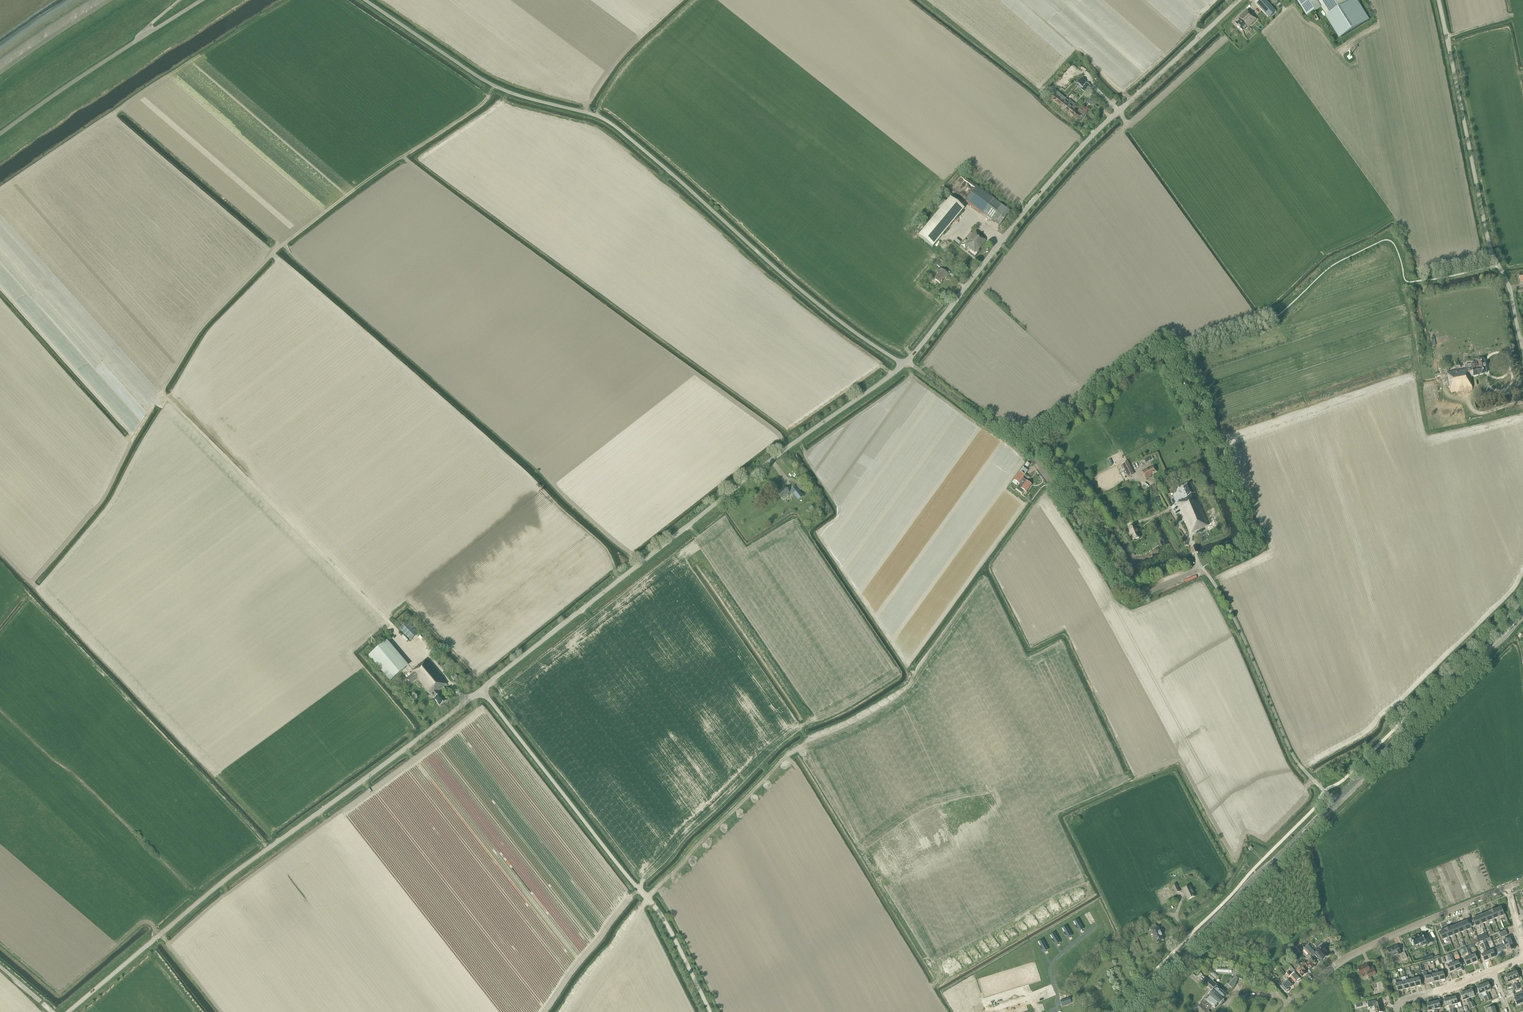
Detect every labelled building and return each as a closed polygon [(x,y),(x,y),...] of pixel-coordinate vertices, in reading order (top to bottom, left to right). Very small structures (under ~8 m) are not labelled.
[(1268,16),(1275,10),(1265,0),(1261,0),(1257,4),(1268,16)] [(1355,0),(1350,4),(1347,0),(1296,0),(1306,17),(1322,7),(1328,17),(1326,18),(1340,39),(1369,21),(1355,0)] [(1240,19),(1235,23),(1243,31),(1244,30),(1245,30),(1248,27),(1257,19),(1250,13),(1248,10),(1245,8),(1242,11),(1244,13),(1243,14),(1239,18),(1240,19)] [(1062,87),(1070,78),(1077,70),(1072,66),(1057,83),(1062,87)] [(1082,78),(1077,83),(1082,87),(1083,85),(1086,82),(1082,78)] [(1085,94),(1091,87),(1086,83),(1080,89),(1085,94)] [(1053,93),(1055,95),(1051,99),(1060,106),(1066,99),(1055,90),(1053,93)] [(1092,97),(1087,102),(1091,106),(1096,101),(1092,97)] [(1066,99),(1060,106),(1069,113),(1075,106),(1076,105),(1071,102),(1069,100),(1069,101),(1066,99)] [(1074,110),(1077,107),(1075,106),(1069,113),(1073,117),(1077,112),(1074,110)] [(1078,112),(1077,112),(1073,117),(1078,120),(1077,121),(1079,123),(1086,114),(1080,109),(1078,112)] [(966,201),(981,212),(980,214),(978,213),(978,214),(981,216),(983,214),(1000,226),(1010,212),(1002,206),(976,186),(966,201)] [(932,248),(964,209),(950,198),(918,236),(932,248)] [(944,199),(937,207),(940,209),(946,201),(944,199)] [(975,231),(964,244),(975,253),(979,248),(979,249),(986,241),(975,231)] [(938,273),(938,274),(934,279),(940,284),(945,278),(946,278),(949,275),(941,269),(938,273)] [(1466,369),(1447,373),(1451,393),(1472,389),(1470,377),(1487,374),(1484,359),(1475,361),(1476,363),(1471,364),(1466,365),(1466,369)] [(1134,474),(1128,462),(1122,465),(1129,477),(1130,477),(1134,475),(1134,474)] [(1142,471),(1146,479),(1152,476),(1151,475),(1157,472),(1154,466),(1148,469),(1148,468),(1142,471)] [(1025,475),(1020,472),(1015,480),(1020,484),(1016,489),(1022,494),(1025,491),(1026,492),(1032,485),(1023,478),(1025,475)] [(1191,533),(1209,525),(1199,500),(1198,500),(1191,484),(1184,487),(1186,494),(1186,496),(1187,495),(1188,498),(1178,502),(1191,533)] [(785,487),(777,494),(782,499),(784,501),(789,496),(792,494),(798,501),(804,496),(804,495),(805,494),(804,494),(802,495),(796,486),(790,491),(789,492),(785,487)] [(1135,525),(1129,528),(1134,540),(1140,537),(1135,525)] [(1197,555),(1194,548),(1189,550),(1192,557),(1197,555)] [(418,633),(407,622),(400,629),(411,640),(418,633)] [(387,640),(369,656),(390,682),(409,666),(387,640)] [(412,674),(405,680),(410,686),(417,679),(429,694),(430,693),(435,698),(434,699),(440,706),(447,701),(439,691),(441,689),(444,687),(447,684),(427,660),(411,672),(412,674)] [(404,680),(401,683),(407,691),(411,688),(404,680)] [(1172,886),(1176,894),(1180,892),(1177,884),(1172,886)] [(1190,886),(1183,890),(1185,894),(1188,900),(1195,896),(1190,886)] [(1505,920),(1507,919),(1505,914),(1504,915),(1501,908),(1495,910),(1498,917),(1500,917),(1503,916),(1505,920)] [(1493,919),(1494,919),(1497,918),(1499,922),(1500,921),(1501,921),(1500,917),(1498,917),(1495,910),(1490,912),(1493,919)] [(1493,924),(1495,924),(1496,923),(1494,919),(1493,919),(1490,912),(1484,914),(1487,922),(1488,921),(1492,920),(1493,924)] [(1487,922),(1484,914),(1479,916),(1482,924),(1483,923),(1486,922),(1488,926),(1489,926),(1490,925),(1488,921),(1487,922)] [(1479,916),(1473,919),(1476,926),(1481,924),(1482,929),(1483,931),(1484,931),(1486,931),(1484,928),(1483,923),(1482,924),(1479,916)] [(1078,920),(1074,922),(1080,931),(1084,929),(1078,920)] [(1471,933),(1473,932),(1471,928),(1470,929),(1467,921),(1461,924),(1464,931),(1466,930),(1469,929),(1471,933)] [(1460,933),(1464,931),(1465,936),(1466,935),(1468,935),(1466,930),(1464,931),(1461,924),(1456,926),(1459,933),(1460,933)] [(1066,926),(1063,928),(1069,938),(1072,936),(1066,926)] [(1460,938),(1461,937),(1462,937),(1460,933),(1459,933),(1456,926),(1450,928),(1453,936),(1455,935),(1458,934),(1460,938)] [(1151,930),(1149,931),(1151,935),(1153,935),(1156,943),(1164,940),(1158,927),(1157,927),(1151,930)] [(1454,940),(1455,940),(1456,939),(1455,935),(1453,936),(1450,928),(1445,930),(1448,938),(1449,937),(1452,936),(1454,940)] [(1448,942),(1449,942),(1451,941),(1449,937),(1448,938),(1445,930),(1439,932),(1442,940),(1446,938),(1448,942)] [(1054,933),(1051,935),(1057,945),(1060,943),(1054,933)] [(1411,940),(1410,940),(1412,943),(1413,942),(1414,946),(1421,943),(1422,946),(1426,944),(1426,945),(1432,942),(1429,936),(1424,938),(1422,934),(1411,939),(1411,940)] [(1504,944),(1501,945),(1502,948),(1512,944),(1510,938),(1503,941),(1504,944)] [(1042,940),(1039,942),(1045,952),(1048,950),(1042,940)] [(1480,942),(1481,944),(1485,953),(1482,954),(1484,961),(1490,959),(1483,943),(1483,941),(1480,942)] [(1490,951),(1486,942),(1483,943),(1490,959),(1495,957),(1493,950),(1490,951)] [(1512,944),(1502,948),(1503,950),(1506,949),(1508,952),(1515,949),(1512,944)] [(1399,954),(1402,961),(1407,958),(1404,952),(1401,954),(1397,945),(1387,950),(1391,958),(1399,954)] [(1308,951),(1310,953),(1313,957),(1316,955),(1318,958),(1319,957),(1322,961),(1323,961),(1325,959),(1329,956),(1326,952),(1327,952),(1323,947),(1315,953),(1311,948),(1308,951)] [(1468,947),(1466,948),(1469,957),(1472,964),(1478,961),(1475,954),(1472,956),(1469,949),(1468,947)] [(1463,949),(1460,950),(1461,950),(1463,956),(1463,955),(1466,954),(1467,958),(1464,959),(1467,966),(1472,964),(1469,957),(1466,948),(1463,949)] [(1455,962),(1451,953),(1449,954),(1452,963),(1455,970),(1457,970),(1458,970),(1461,969),(1460,968),(1461,968),(1458,961),(1455,962)] [(1452,963),(1449,954),(1446,955),(1450,964),(1447,966),(1450,973),(1455,970),(1452,963)] [(1309,961),(1307,963),(1312,969),(1313,968),(1314,969),(1315,968),(1315,967),(1315,966),(1315,965),(1317,964),(1312,958),(1312,959),(1311,957),(1307,959),(1309,961)] [(1297,964),(1300,967),(1296,971),(1302,978),(1307,973),(1304,970),(1307,967),(1301,960),(1297,964)] [(1367,964),(1357,969),(1361,976),(1367,973),(1369,977),(1376,974),(1373,967),(1369,969),(1367,964)] [(1036,971),(1035,983),(1047,984),(1048,967),(1035,965),(1034,971),(1036,971)] [(1437,973),(1439,981),(1445,980),(1443,972),(1438,973),(1437,969),(1435,969),(1436,974),(1437,973)] [(1431,971),(1429,971),(1430,975),(1431,975),(1433,983),(1439,981),(1437,973),(1436,974),(1432,975),(1431,971)] [(1511,974),(1513,981),(1519,978),(1516,971),(1511,974)] [(1214,981),(1218,976),(1214,972),(1209,977),(1214,981)] [(1291,977),(1296,983),(1297,982),(1299,982),(1301,981),(1301,979),(1301,978),(1295,972),(1291,976),(1288,972),(1286,974),(1289,978),(1291,977)] [(1413,972),(1411,973),(1412,975),(1411,976),(1413,980),(1413,979),(1415,987),(1421,985),(1419,978),(1415,979),(1413,972)] [(1431,975),(1430,975),(1427,976),(1426,972),(1423,973),(1424,977),(1425,977),(1427,984),(1433,983),(1431,975)] [(1505,976),(1508,983),(1513,981),(1511,974),(1505,976)] [(1289,989),(1294,985),(1287,978),(1288,977),(1286,975),(1283,977),(1287,981),(1281,986),(1286,993),(1286,992),(1288,992),(1289,991),(1289,990),(1289,989)] [(1408,976),(1405,977),(1406,981),(1407,981),(1409,988),(1415,987),(1413,979),(1413,980),(1409,981),(1408,976)] [(1238,978),(1236,977),(1229,985),(1232,989),(1234,987),(1238,978)] [(1402,978),(1400,979),(1401,983),(1401,982),(1403,990),(1409,988),(1407,981),(1406,981),(1403,982),(1402,978)] [(1224,993),(1220,990),(1207,979),(1204,983),(1206,985),(1206,986),(1208,987),(1212,991),(1208,996),(1205,1000),(1204,999),(1200,1003),(1201,1004),(1196,1009),(1199,1011),(1209,1011),(1208,1011),(1212,1006),(1216,1009),(1219,1005),(1220,1005),(1224,1000),(1223,1000),(1227,996),(1224,993)] [(1397,984),(1396,979),(1393,980),(1394,985),(1395,984),(1397,992),(1403,990),(1401,982),(1401,983),(1397,984)] [(1489,1002),(1492,1000),(1488,991),(1491,990),(1488,983),(1483,985),(1489,1002)] [(1483,993),(1484,996),(1487,1002),(1489,1002),(1483,985),(1477,987),(1480,994),(1483,993)] [(1522,991),(1514,995),(1516,998),(1514,999),(1517,1006),(1522,1003),(1522,998),(1522,997),(1522,992),(1522,991)] [(1463,1001),(1467,1000),(1470,1009),(1473,1008),(1471,1002),(1469,998),(1466,992),(1460,994),(1463,1001)] [(1450,998),(1444,1000),(1446,1007),(1449,1006),(1450,1010),(1453,1009),(1450,998)] [(1376,1001),(1367,1003),(1368,1008),(1375,1006),(1376,1011),(1383,1011),(1381,1002),(1376,1003),(1376,1001)] [(1427,1004),(1429,1011),(1432,1010),(1432,1011),(1435,1011),(1434,1010),(1433,1003),(1427,1004)]
